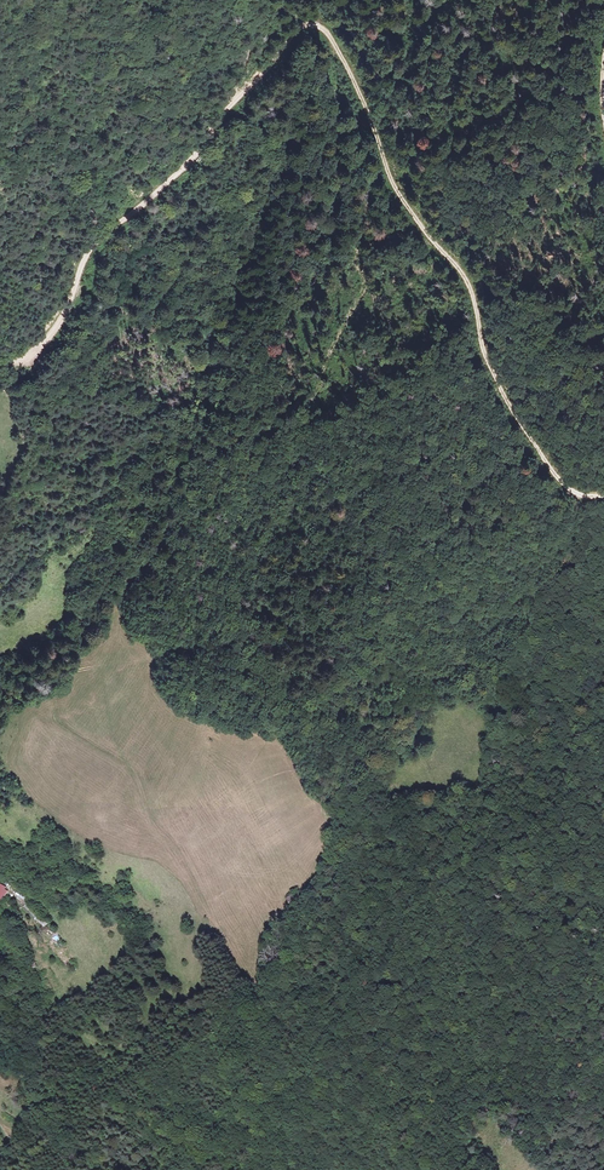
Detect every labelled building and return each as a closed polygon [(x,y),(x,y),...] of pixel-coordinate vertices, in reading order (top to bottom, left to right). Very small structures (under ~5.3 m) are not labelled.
[(299,893),(287,898),(293,910),(305,904),(299,893)] [(21,896),(17,898),(23,906),(26,903),(21,896)]
